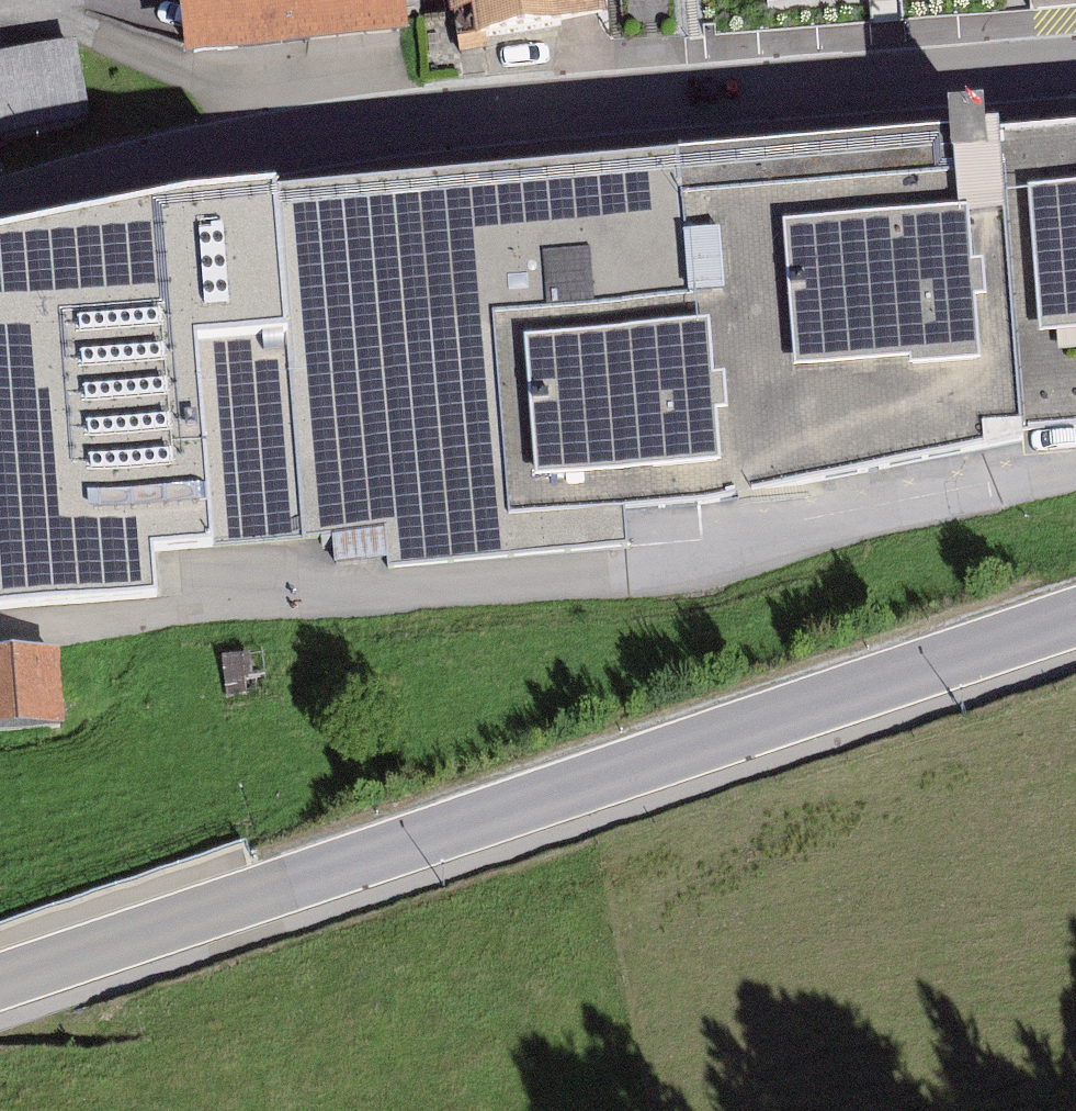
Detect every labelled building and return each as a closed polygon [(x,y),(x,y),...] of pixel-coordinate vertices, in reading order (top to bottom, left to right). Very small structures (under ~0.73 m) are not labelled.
[(195,73),(419,44),(414,0),(186,0),(195,73)] [(464,53),(621,28),(617,0),(456,0),(464,53)] [(89,116),(85,61),(0,66),(0,122),(89,116)] [(208,223),(0,268),(0,605),(158,592),(153,549),(343,543),(345,572),(713,543),(705,510),(1031,435),(1075,431),(1075,149),(208,223)] [(0,669),(0,728),(68,723),(64,665),(0,669)]
